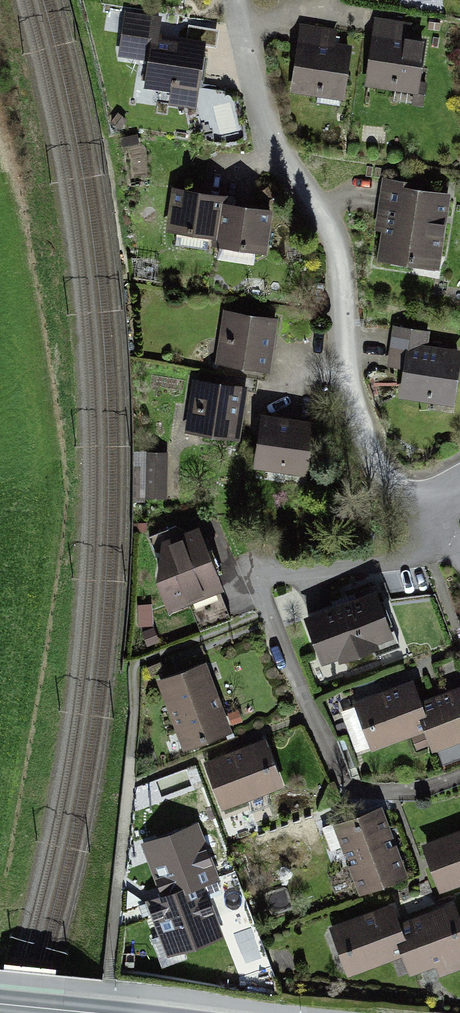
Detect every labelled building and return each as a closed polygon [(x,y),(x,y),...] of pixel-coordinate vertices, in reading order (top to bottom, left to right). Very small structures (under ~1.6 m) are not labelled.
[(192,99),(201,41),(160,35),(162,16),(123,10),(116,58),(148,63),(143,92),(192,99)] [(425,26),(379,19),(367,96),(414,103),(425,26)] [(356,31),(308,24),(296,104),(344,111),(356,31)] [(213,100),(221,129),(237,124),(229,95),(213,100)] [(450,195),(379,181),(363,263),(434,277),(450,195)] [(215,199),(165,191),(158,232),(208,240),(206,251),(253,258),(261,214),(214,206),(215,199)] [(274,340),(277,325),(225,316),(215,372),(266,381),(271,352),(280,353),(282,342),(274,340)] [(392,328),(386,362),(401,365),(394,402),(451,413),(459,366),(459,347),(431,341),(432,335),(392,328)] [(243,392),(192,385),(184,439),(236,446),(243,392)] [(257,421),(247,475),(298,485),(308,430),(257,421)] [(167,499),(168,453),(146,452),(144,498),(167,499)] [(227,587),(202,526),(150,547),(175,608),(227,587)] [(394,646),(372,586),(301,611),(323,671),(394,646)] [(202,663),(155,682),(184,754),(231,735),(202,663)] [(404,684),(353,702),(370,752),(415,736),(423,757),(429,755),(410,703),(404,684)] [(410,703),(429,755),(436,774),(459,765),(459,754),(456,744),(459,743),(459,685),(410,703)] [(265,739),(205,765),(226,814),(286,788),(265,739)] [(409,877),(383,808),(334,826),(360,896),(409,877)] [(196,823),(140,843),(160,897),(204,881),(216,877),(196,823)] [(459,884),(459,830),(421,846),(441,892),(459,884)] [(148,901),(169,957),(224,937),(204,881),(160,897),(148,901)] [(449,903),(391,923),(403,958),(411,980),(459,963),(459,935),(449,903)] [(387,911),(328,931),(345,979),(403,958),(391,923),(387,911)]
